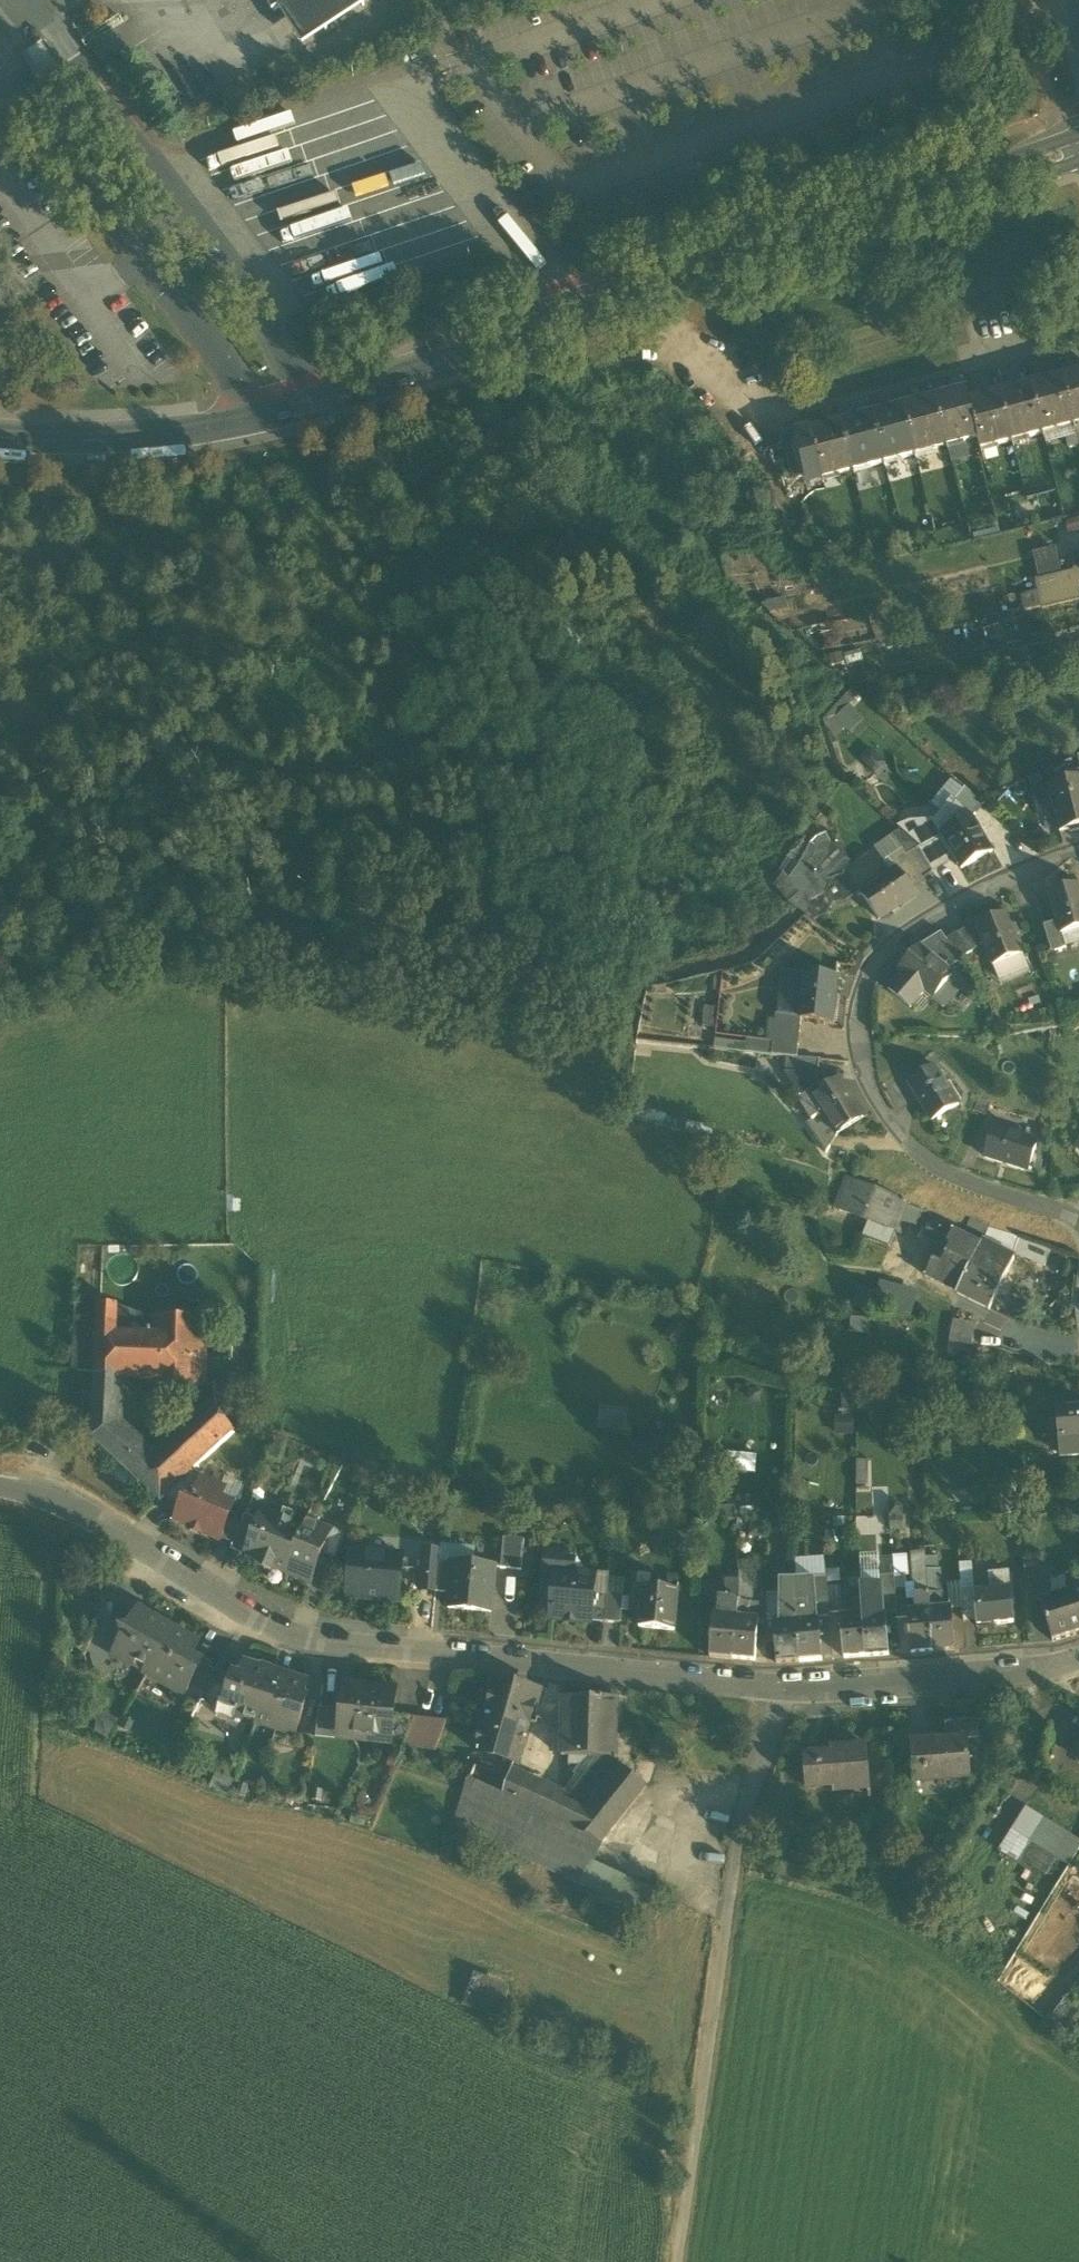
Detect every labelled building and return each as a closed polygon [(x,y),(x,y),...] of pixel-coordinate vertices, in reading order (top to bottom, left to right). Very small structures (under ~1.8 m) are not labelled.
[(274,13),(279,10),(294,0),(265,0),(274,13)] [(279,10),(303,48),(376,0),(294,0),(279,10)] [(3,60),(19,85),(38,73),(21,48),(3,60)] [(296,239),(348,222),(345,212),(293,228),(296,239)] [(1063,378),(1063,379),(1074,423),(1075,422),(1074,418),(1078,417),(1078,374),(1063,378)] [(1074,423),(1063,379),(1051,382),(1051,381),(1032,386),(1032,387),(1043,430),(1044,430),(1043,426),(1059,422),(1060,426),(1074,423)] [(1043,430),(1032,387),(1020,390),(1020,389),(1001,393),(1001,395),(1012,438),(1013,438),(1012,434),(1028,430),(1029,434),(1043,430)] [(954,393),(936,398),(936,399),(947,443),(948,443),(947,439),(963,435),(964,439),(966,438),(977,435),(978,435),(970,401),(968,390),(967,390),(967,392),(955,395),(954,393)] [(1012,438),(1001,395),(989,398),(989,396),(970,401),(978,435),(977,435),(980,446),(982,446),(981,442),(997,438),(998,442),(1012,438)] [(947,443),(936,399),(923,403),(923,401),(904,406),(905,407),(915,451),(916,451),(915,447),(932,443),(933,447),(947,443)] [(915,451),(905,407),(892,411),(892,409),(873,414),(873,415),(884,459),(885,459),(884,455),(901,451),(902,454),(915,451)] [(884,459),(873,415),(861,418),(861,417),(842,422),(842,423),(853,466),(854,466),(853,462),(869,458),(870,462),(884,459)] [(853,466),(842,423),(830,426),(830,425),(812,429),(810,430),(821,474),(822,474),(822,470),(838,466),(839,470),(853,466)] [(1060,426),(1044,430),(1043,430),(1046,442),(1077,434),(1074,423),(1060,426)] [(811,426),(795,430),(796,433),(806,472),(807,472),(811,477),(821,474),(810,430),(812,429),(811,426)] [(1012,434),(1013,438),(1029,434),(1028,430),(1012,434)] [(796,433),(781,437),(794,475),(806,472),(796,433)] [(964,439),(948,443),(947,443),(951,460),(970,456),(966,438),(964,439)] [(981,442),(982,446),(998,442),(997,438),(981,442)] [(884,455),(885,459),(902,454),(901,451),(884,455)] [(1033,551),(1039,577),(1062,572),(1056,546),(1033,551)] [(1078,584),(1077,581),(1074,571),(1052,575),(1055,589),(1078,584)] [(1078,590),(1078,589),(1078,584),(1055,589),(1052,575),(1041,578),(1045,592),(1040,593),(1041,598),(1068,592),(1069,593),(1078,590)] [(1025,611),(1042,607),(1042,608),(1078,599),(1078,590),(1069,593),(1068,592),(1041,598),(1023,602),(1025,611)] [(763,607),(772,615),(789,611),(786,598),(769,602),(763,607)] [(836,623),(821,626),(826,652),(842,649),(836,623)] [(986,629),(989,640),(1003,636),(1000,625),(986,629)] [(861,696),(852,688),(823,721),(826,730),(836,721),(851,706),(861,696)] [(851,706),(836,721),(850,735),(865,721),(851,706)] [(873,749),(860,760),(874,776),(886,766),(873,749)] [(955,802),(964,793),(952,782),(931,805),(943,816),(955,802)] [(1059,834),(1078,829),(1078,782),(1048,790),(1037,793),(1043,817),(1054,814),(1059,834)] [(954,804),(972,820),(985,807),(978,801),(966,790),(964,793),(955,802),(955,803),(954,804)] [(920,849),(942,837),(972,820),(954,804),(955,803),(955,802),(943,816),(935,825),(914,827),(901,832),(920,849)] [(992,855),(972,820),(942,837),(951,853),(962,872),(992,855)] [(889,862),(897,873),(898,872),(914,894),(925,886),(923,882),(909,859),(920,849),(901,832),(890,840),(900,854),(889,862)] [(789,907),(813,924),(826,918),(832,908),(848,905),(858,897),(844,877),(849,864),(844,852),(831,847),(826,836),(817,841),(821,851),(819,852),(811,847),(800,867),(799,870),(789,883),(800,897),(789,907)] [(942,837),(920,849),(934,875),(949,866),(944,858),(951,853),(942,837)] [(900,854),(890,840),(875,851),(892,876),(897,873),(889,862),(900,854)] [(923,882),(934,875),(920,849),(909,859),(923,882)] [(779,874),(784,877),(789,883),(799,870),(800,867),(788,861),(779,874)] [(916,898),(914,894),(898,872),(897,873),(892,876),(862,898),(880,924),(916,898)] [(775,890),(789,907),(800,897),(789,883),(784,877),(775,890)] [(1048,896),(1057,926),(1061,939),(1078,934),(1078,889),(1078,888),(1048,896)] [(984,949),(993,971),(1023,959),(1006,917),(976,929),(984,949)] [(1065,954),(1061,939),(1057,926),(1044,930),(1052,958),(1065,954)] [(968,931),(958,937),(972,957),(984,949),(976,929),(968,931)] [(1065,954),(1078,950),(1078,934),(1061,939),(1065,954)] [(950,966),(953,971),(962,965),(972,957),(958,937),(947,944),(942,937),(921,949),(945,970),(950,966)] [(933,1004),(934,1004),(951,985),(956,979),(945,970),(921,949),(920,950),(899,975),(903,978),(889,994),(911,1013),(925,997),(933,1004)] [(1023,959),(993,971),(1001,991),(1031,979),(1023,959)] [(800,1022),(805,977),(783,975),(778,1020),(800,1022)] [(802,1023),(832,1026),(837,981),(805,977),(800,1022),(800,1023),(802,1023)] [(960,993),(951,985),(934,1004),(943,1012),(960,993)] [(716,1032),(718,1013),(705,1012),(703,1031),(716,1032)] [(772,1061),(787,1063),(798,1063),(798,1062),(802,1023),(800,1023),(800,1022),(778,1020),(776,1020),(774,1048),(778,1049),(772,1061)] [(746,1056),(747,1048),(715,1044),(715,1054),(746,1056)] [(774,1048),(747,1045),(747,1048),(746,1056),(772,1061),(778,1049),(774,1048)] [(821,1065),(798,1062),(798,1063),(787,1063),(786,1078),(820,1081),(821,1065)] [(909,1087),(932,1125),(959,1109),(936,1071),(909,1087)] [(786,1078),(799,1104),(812,1095),(820,1081),(786,1078)] [(824,1117),(838,1138),(865,1121),(841,1083),(815,1100),(812,1095),(799,1104),(813,1124),(824,1117)] [(985,1160),(1028,1174),(1038,1143),(995,1129),(985,1160)] [(869,1222),(895,1232),(899,1219),(905,1203),(906,1202),(849,1181),(839,1210),(869,1222)] [(905,1203),(899,1219),(917,1225),(923,1210),(905,1203)] [(923,1275),(957,1291),(970,1264),(981,1242),(953,1229),(952,1231),(931,1221),(926,1231),(922,1229),(920,1233),(947,1246),(939,1262),(931,1259),(923,1275)] [(865,1237),(890,1246),(895,1232),(869,1222),(865,1237)] [(1017,1255),(1045,1265),(1051,1250),(1022,1239),(1019,1246),(1013,1244),(1012,1249),(1018,1251),(1017,1255)] [(981,1242),(970,1264),(1003,1281),(1015,1257),(982,1240),(981,1242)] [(989,1308),(1003,1281),(970,1264),(957,1291),(957,1292),(989,1308)] [(919,1290),(879,1280),(877,1290),(873,1303),(913,1314),(919,1290)] [(871,1312),(873,1303),(877,1290),(857,1285),(852,1307),(871,1312)] [(98,1318),(98,1332),(117,1333),(118,1306),(99,1305),(98,1318)] [(149,1317),(118,1306),(117,1333),(149,1334),(149,1317)] [(871,1318),(851,1316),(849,1332),(869,1334),(871,1318)] [(98,1332),(98,1318),(75,1317),(72,1370),(96,1372),(98,1332)] [(164,1386),(206,1386),(206,1384),(207,1317),(149,1317),(149,1334),(165,1335),(164,1381),(164,1386)] [(949,1342),(972,1346),(976,1323),(953,1319),(949,1342)] [(686,1329),(674,1321),(664,1335),(677,1343),(686,1329)] [(149,1334),(117,1333),(98,1332),(96,1372),(94,1408),(118,1407),(119,1379),(164,1381),(165,1335),(149,1334)] [(972,1346),(949,1342),(947,1353),(970,1357),(972,1346)] [(841,1415),(856,1415),(857,1394),(841,1394),(841,1415)] [(152,1459),(117,1425),(93,1423),(93,1437),(92,1439),(160,1501),(164,1497),(195,1470),(235,1433),(214,1406),(152,1459)] [(117,1425),(118,1407),(94,1408),(93,1423),(117,1425)] [(1061,1441),(1078,1439),(1078,1407),(1058,1409),(1061,1441)] [(841,1415),(835,1414),(835,1434),(856,1434),(856,1415),(841,1415)] [(279,1461),(286,1442),(276,1438),(269,1458),(279,1461)] [(1061,1441),(1062,1457),(1078,1456),(1078,1439),(1061,1441)] [(868,1485),(869,1460),(856,1460),(856,1485),(868,1485)] [(164,1497),(179,1512),(185,1496),(188,1497),(190,1493),(195,1496),(201,1482),(202,1483),(204,1480),(195,1470),(164,1497)] [(226,1478),(221,1490),(225,1492),(222,1498),(235,1504),(243,1485),(226,1478)] [(202,1533),(220,1540),(235,1504),(222,1498),(225,1492),(221,1490),(202,1483),(201,1482),(195,1496),(190,1493),(188,1497),(185,1496),(179,1512),(176,1520),(192,1526),(203,1530),(202,1533)] [(735,1505),(713,1506),(713,1521),(735,1520),(735,1505)] [(286,1573),(287,1572),(304,1530),(291,1525),(291,1524),(282,1520),(282,1519),(263,1511),(259,1521),(253,1536),(246,1554),(246,1555),(249,1556),(249,1557),(262,1562),(264,1569),(271,1571),(273,1567),(286,1573)] [(245,1515),(243,1521),(233,1544),(231,1549),(246,1556),(246,1555),(246,1554),(253,1536),(259,1521),(245,1515)] [(907,1515),(889,1515),(890,1531),(908,1530),(907,1515)] [(221,1539),(233,1544),(243,1521),(231,1516),(221,1539)] [(307,1522),(304,1530),(287,1572),(311,1582),(323,1553),(332,1532),(307,1522)] [(323,1553),(336,1558),(346,1535),(333,1529),(332,1532),(323,1553)] [(502,1569),(522,1571),(525,1541),(504,1539),(502,1569)] [(441,1545),(440,1552),(439,1561),(452,1563),(475,1565),(477,1548),(441,1545)] [(421,1591),(437,1592),(439,1561),(440,1552),(425,1551),(421,1591)] [(543,1574),(554,1575),(555,1573),(567,1575),(567,1572),(574,1573),(576,1554),(545,1551),(543,1574)] [(348,1597),(399,1602),(403,1557),(352,1552),(348,1597)] [(861,1574),(880,1572),(878,1553),(859,1555),(861,1574)] [(916,1594),(928,1593),(926,1572),(925,1554),(912,1555),(915,1589),(916,1594)] [(1024,1556),(1027,1603),(1041,1601),(1042,1601),(1045,1600),(1042,1554),(1024,1556)] [(894,1556),(895,1574),(907,1573),(910,1573),(908,1555),(894,1556)] [(961,1581),(962,1589),(975,1588),(973,1556),(959,1557),(961,1581)] [(796,1559),(797,1579),(814,1578),(827,1578),(825,1558),(796,1559)] [(439,1561),(437,1592),(449,1593),(452,1563),(439,1561)] [(448,1607),(491,1611),(495,1567),(475,1565),(452,1563),(449,1593),(448,1607)] [(739,1571),(740,1601),(750,1602),(754,1602),(753,1571),(739,1571)] [(938,1571),(926,1572),(928,1593),(940,1592),(938,1571)] [(596,1575),(574,1573),(567,1572),(567,1575),(555,1573),(554,1575),(550,1618),(565,1619),(565,1616),(576,1617),(576,1620),(591,1622),(591,1621),(594,1593),(596,1575)] [(594,1593),(608,1594),(610,1577),(610,1573),(596,1572),(596,1575),(594,1593)] [(861,1574),(861,1587),(880,1586),(880,1577),(880,1572),(861,1574)] [(895,1576),(896,1591),(897,1612),(897,1618),(907,1617),(907,1610),(910,1610),(907,1573),(895,1574),(895,1576)] [(987,1576),(989,1592),(1011,1590),(1009,1574),(987,1576)] [(885,1612),(897,1612),(896,1591),(895,1576),(880,1577),(880,1586),(881,1586),(882,1612),(885,1612)] [(610,1577),(608,1594),(623,1596),(625,1578),(610,1577)] [(726,1600),(738,1601),(738,1578),(726,1578),(726,1596),(726,1600)] [(794,1580),(797,1619),(818,1617),(814,1578),(797,1579),(794,1580)] [(818,1617),(830,1617),(828,1590),(827,1578),(814,1578),(818,1617)] [(780,1593),(780,1606),(784,1606),(784,1620),(797,1619),(794,1580),(780,1580),(780,1593)] [(949,1607),(952,1607),(952,1610),(964,1609),(962,1589),(961,1581),(947,1582),(949,1607)] [(639,1626),(674,1630),(678,1590),(635,1586),(634,1598),(641,1599),(640,1605),(639,1626)] [(862,1598),(863,1614),(882,1612),(881,1586),(880,1586),(861,1587),(861,1588),(862,1598)] [(849,1589),(850,1599),(862,1598),(861,1588),(849,1589)] [(964,1609),(965,1619),(976,1617),(974,1594),(975,1594),(975,1588),(962,1589),(964,1609)] [(839,1589),(828,1590),(830,1617),(840,1615),(839,1589)] [(976,1617),(977,1625),(1013,1622),(1011,1590),(989,1592),(975,1594),(974,1594),(976,1617)] [(1053,1641),(1078,1633),(1078,1590),(1045,1600),(1042,1601),(1041,1601),(1053,1641)] [(928,1593),(929,1609),(941,1608),(940,1592),(928,1593)] [(591,1621),(605,1622),(608,1594),(594,1593),(591,1621)] [(767,1621),(773,1620),(779,1620),(780,1606),(780,1593),(767,1593),(767,1603),(767,1621)] [(916,1594),(917,1610),(929,1609),(928,1593),(916,1594)] [(605,1622),(621,1623),(623,1596),(608,1594),(605,1622)] [(717,1615),(725,1615),(726,1600),(726,1596),(718,1596),(717,1615)] [(850,1599),(851,1615),(863,1614),(862,1598),(850,1599)] [(738,1601),(726,1600),(725,1615),(737,1617),(738,1601)] [(738,1601),(737,1617),(749,1618),(750,1602),(740,1601),(738,1601)] [(754,1602),(750,1602),(749,1618),(759,1619),(759,1621),(767,1621),(767,1603),(754,1602)] [(949,1607),(941,1608),(929,1609),(933,1650),(955,1648),(952,1610),(952,1607),(949,1607)] [(113,1655),(148,1675),(174,1628),(139,1608),(129,1626),(125,1625),(122,1627),(121,1629),(121,1630),(121,1633),(123,1636),(113,1655)] [(933,1650),(929,1609),(917,1610),(910,1610),(907,1610),(907,1617),(911,1652),(933,1650)] [(885,1612),(882,1612),(863,1614),(866,1655),(888,1654),(885,1612)] [(733,1658),(737,1617),(725,1615),(717,1615),(714,1614),(710,1656),(733,1658)] [(866,1655),(863,1614),(851,1615),(840,1615),(843,1657),(866,1655)] [(759,1619),(749,1618),(737,1617),(733,1658),(755,1660),(759,1621),(759,1619)] [(818,1617),(797,1619),(799,1660),(821,1658),(818,1617)] [(81,1658),(104,1672),(113,1655),(123,1636),(121,1633),(121,1630),(121,1629),(103,1619),(81,1658)] [(799,1660),(797,1619),(784,1620),(779,1620),(773,1620),(776,1662),(799,1660)] [(198,1642),(174,1628),(148,1675),(183,1695),(199,1667),(201,1663),(190,1656),(198,1642)] [(235,1715),(257,1722),(273,1671),(263,1664),(261,1667),(245,1662),(240,1676),(233,1673),(230,1685),(224,1702),(220,1701),(217,1709),(216,1713),(233,1719),(235,1715)] [(183,1695),(198,1703),(212,1679),(214,1676),(199,1667),(183,1695)] [(307,1682),(273,1671),(257,1722),(295,1734),(306,1698),(302,1697),(307,1682)] [(486,1708),(493,1709),(528,1719),(531,1720),(539,1691),(495,1678),(486,1708)] [(230,1685),(212,1679),(198,1703),(217,1709),(220,1701),(224,1702),(230,1685)] [(355,1735),(365,1736),(370,1687),(344,1684),(341,1708),(340,1724),(350,1725),(349,1729),(355,1735)] [(396,1690),(370,1687),(365,1736),(375,1737),(382,1732),(382,1728),(392,1729),(394,1714),(396,1690)] [(595,1756),(615,1757),(615,1755),(617,1696),(565,1697),(563,1755),(578,1755),(595,1756)] [(316,1736),(339,1738),(340,1724),(341,1708),(319,1706),(316,1736)] [(486,1708),(481,1725),(488,1727),(493,1709),(486,1708)] [(516,1760),(528,1719),(493,1709),(488,1727),(481,1725),(475,1749),(516,1760)] [(119,1719),(106,1711),(98,1715),(95,1731),(108,1738),(119,1719)] [(392,1744),(403,1744),(413,1716),(394,1714),(392,1729),(392,1744)] [(403,1744),(420,1748),(430,1718),(413,1716),(403,1744)] [(446,1719),(430,1718),(420,1748),(435,1750),(446,1719)] [(949,1738),(949,1740),(969,1738),(969,1739),(979,1739),(978,1719),(945,1721),(946,1738),(949,1738)] [(340,1724),(339,1738),(339,1741),(365,1744),(365,1736),(355,1735),(349,1729),(350,1725),(340,1724)] [(365,1736),(365,1744),(391,1746),(392,1744),(392,1729),(382,1728),(382,1732),(375,1737),(365,1736)] [(938,1771),(939,1780),(971,1778),(969,1739),(969,1738),(949,1740),(939,1741),(939,1739),(910,1741),(913,1773),(938,1771)] [(803,1754),(806,1787),(836,1785),(835,1781),(869,1778),(866,1745),(831,1747),(831,1752),(803,1754)] [(525,1781),(515,1802),(600,1842),(600,1843),(646,1785),(623,1767),(615,1755),(615,1757),(595,1756),(565,1800),(525,1781)] [(563,1762),(578,1763),(578,1755),(563,1755),(563,1762)] [(510,1775),(475,1765),(470,1780),(503,1796),(510,1775)] [(913,1782),(939,1780),(938,1771),(913,1773),(913,1782)] [(216,1773),(209,1785),(230,1792),(234,1779),(216,1773)] [(525,1781),(510,1775),(503,1796),(515,1802),(525,1781)] [(835,1781),(836,1785),(837,1799),(870,1797),(869,1778),(835,1781)] [(503,1796),(470,1780),(455,1824),(496,1843),(515,1802),(503,1796)] [(590,1863),(600,1842),(515,1802),(496,1843),(580,1884),(590,1863)] [(1030,1842),(1043,1820),(1026,1808),(1012,1831),(1030,1842)] [(1031,1843),(1043,1824),(1043,1820),(1030,1842),(1029,1844),(1056,1860),(1058,1859),(1031,1843)] [(1043,1824),(1070,1840),(1058,1859),(1056,1860),(1069,1867),(1078,1851),(1078,1840),(1043,1820),(1043,1824)] [(1043,1824),(1031,1843),(1058,1859),(1070,1840),(1043,1824)] [(1029,1844),(1030,1842),(1012,1831),(998,1853),(1017,1864),(1019,1861),(1029,1844)] [(1029,1844),(1019,1861),(1046,1877),(1056,1860),(1029,1844)] [(590,1863),(580,1884),(641,1913),(651,1892),(590,1863)] [(513,1990),(475,1974),(462,2005),(499,2021),(513,1990)] [(1048,2024),(1063,2036),(1078,2016),(1078,2013),(1066,2002),(1048,2024)]
